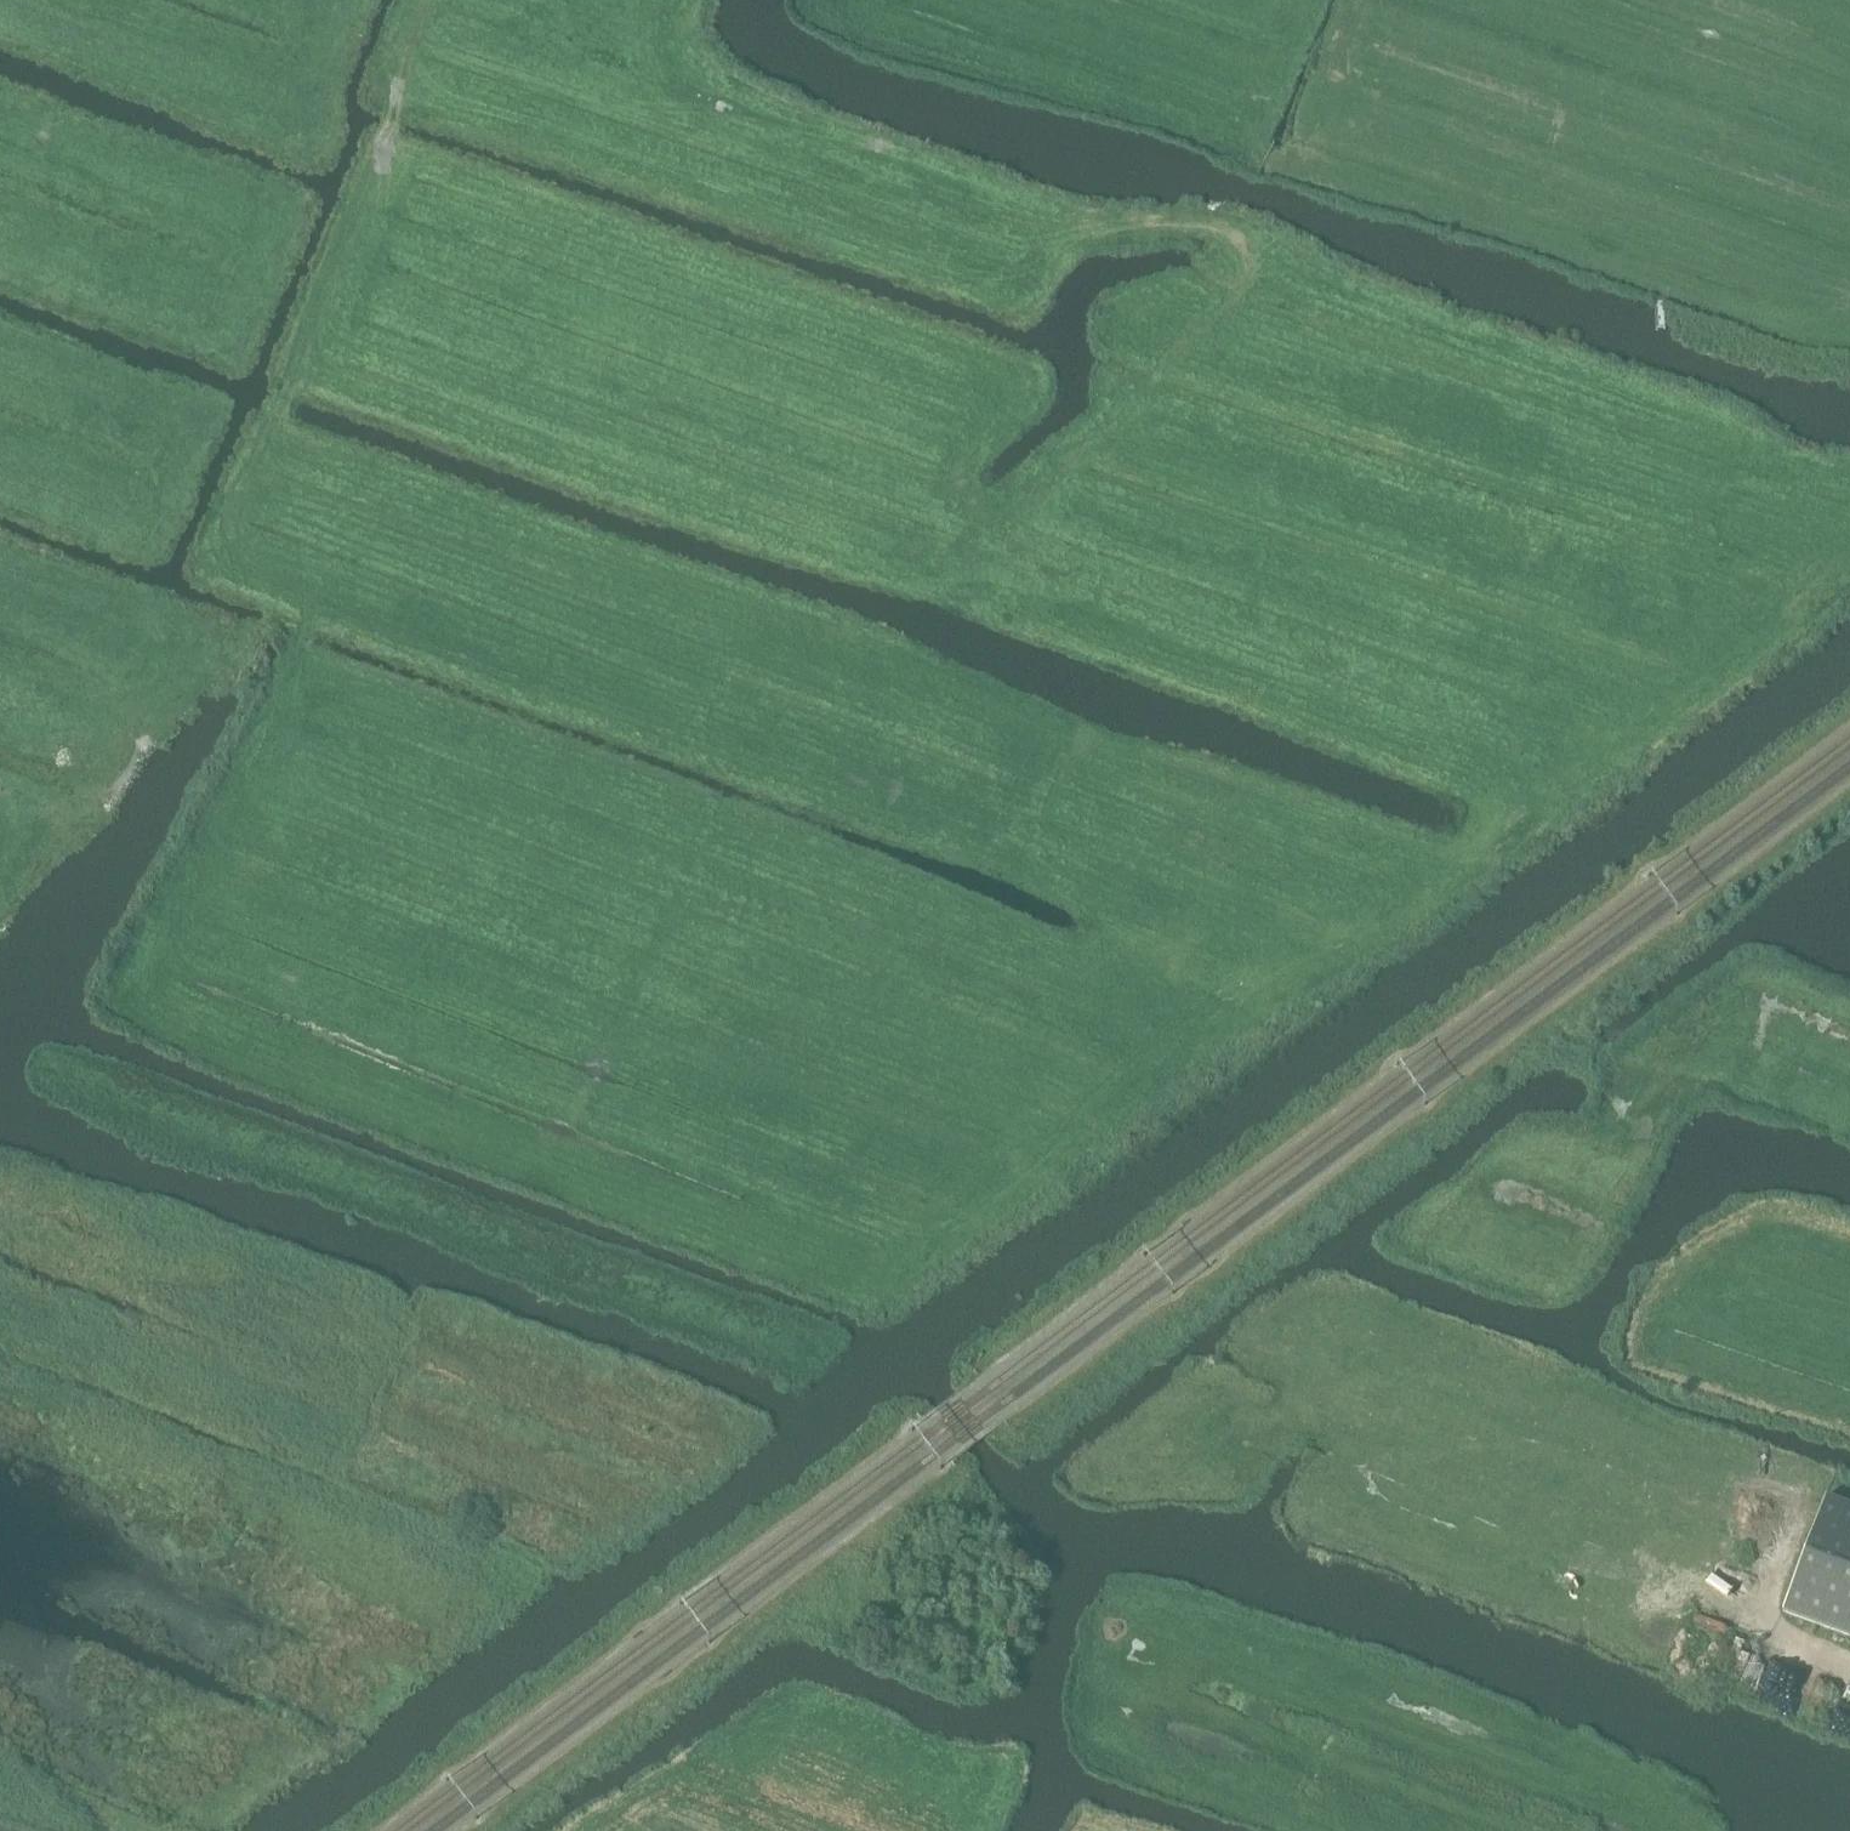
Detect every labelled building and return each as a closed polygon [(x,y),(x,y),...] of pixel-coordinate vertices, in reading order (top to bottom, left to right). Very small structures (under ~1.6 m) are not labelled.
[(1780,1614),(1849,1640),(1849,1507),(1823,1497),(1780,1614)]
